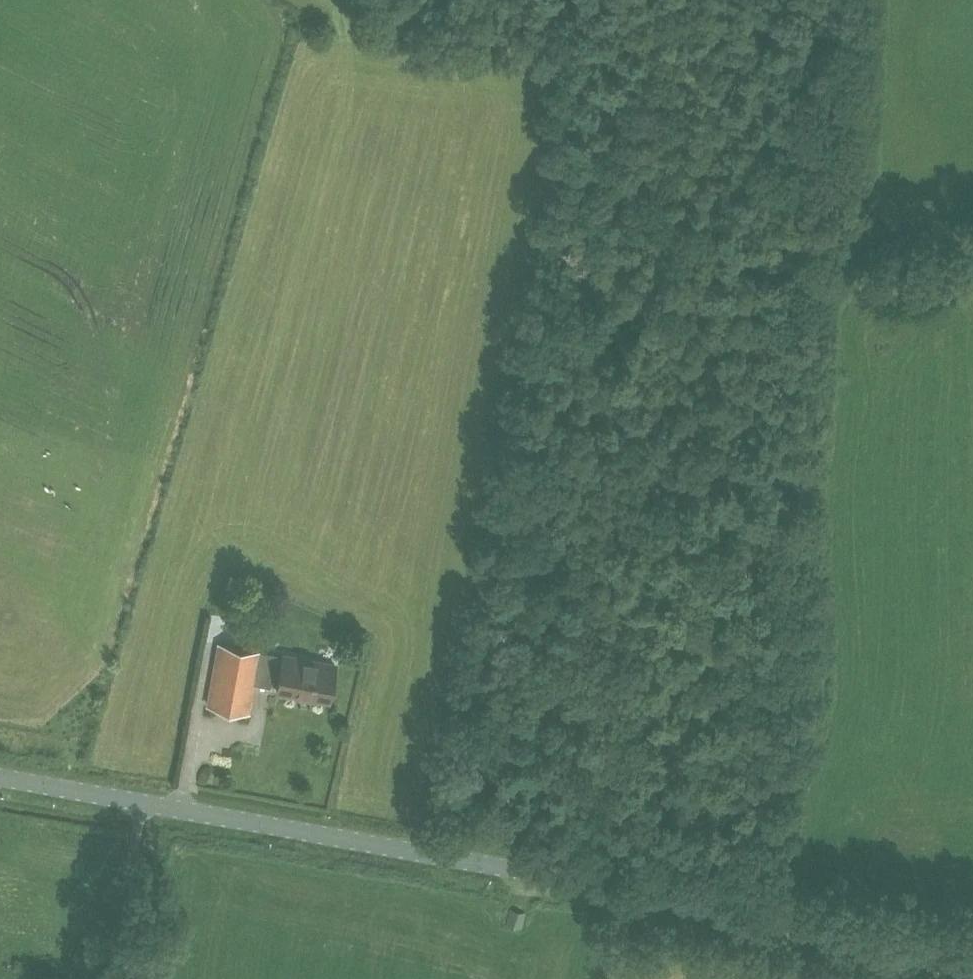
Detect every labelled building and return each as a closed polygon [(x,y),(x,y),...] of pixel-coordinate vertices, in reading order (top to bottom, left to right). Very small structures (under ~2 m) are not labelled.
[(248,712),(254,684),(260,651),(219,643),(207,704),(248,712)] [(276,691),(329,701),(335,665),(283,655),(276,691)] [(526,913),(509,910),(506,925),(522,929),(526,913)]
